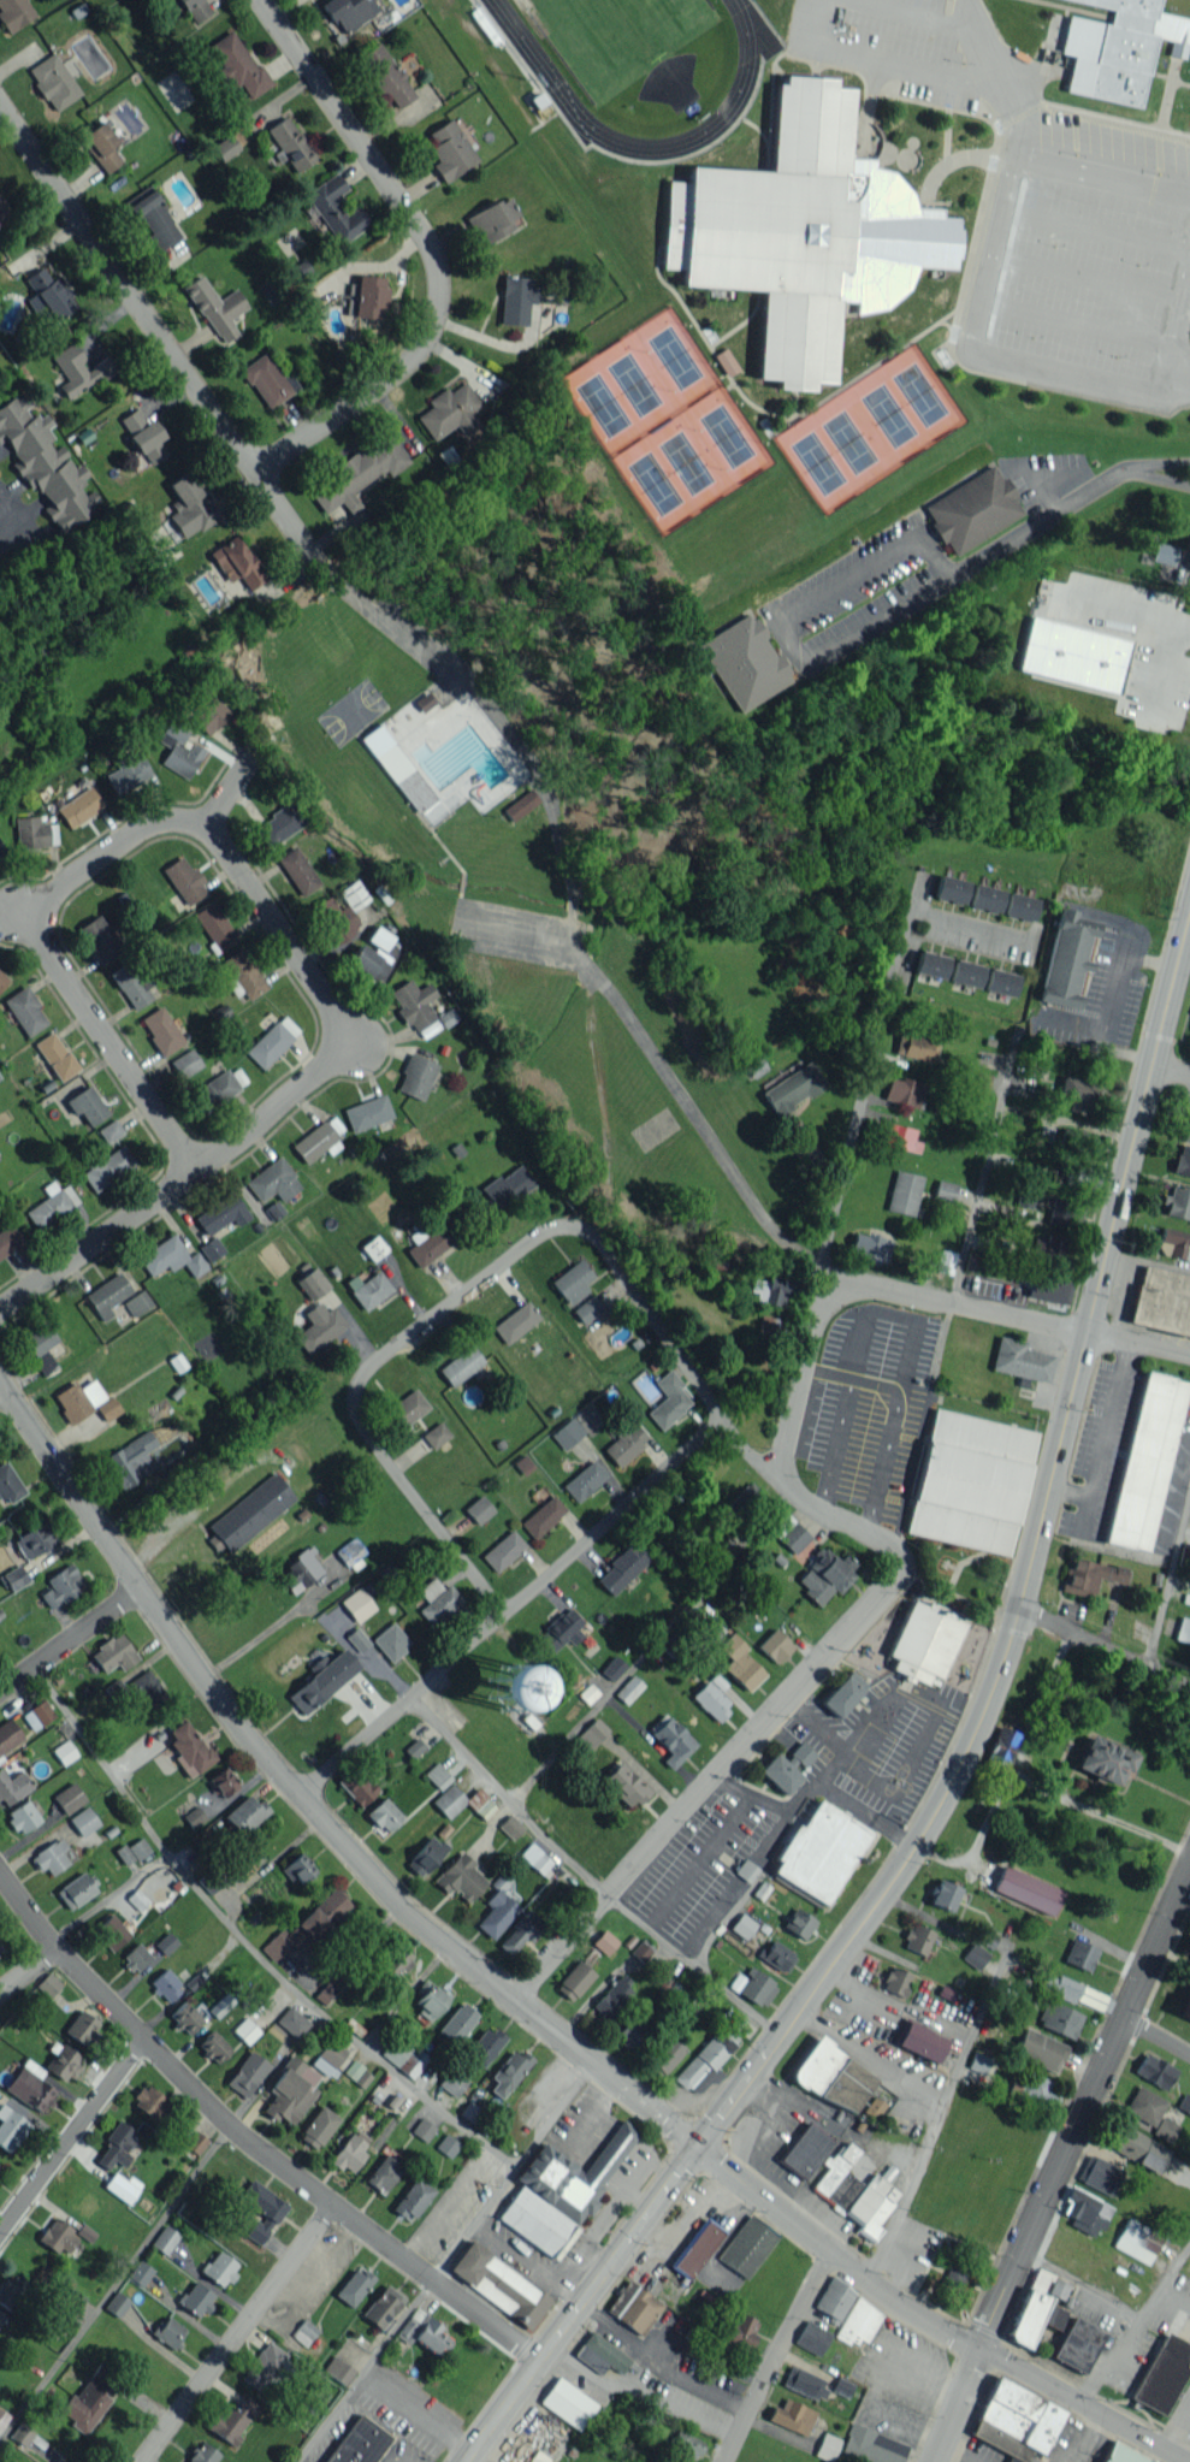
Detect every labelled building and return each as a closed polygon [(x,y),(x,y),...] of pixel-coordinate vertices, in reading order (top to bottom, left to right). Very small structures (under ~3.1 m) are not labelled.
[(25,0),(0,0),(0,8),(0,9),(0,22),(8,34),(36,16),(25,0)] [(193,22),(176,0),(203,0),(209,8),(193,22)] [(315,2),(319,0),(342,0),(343,1),(344,0),(371,0),(377,8),(342,32),(333,19),(331,20),(328,17),(327,18),(315,2)] [(1109,7),(1078,0),(1156,0),(1154,10),(1189,19),(1189,44),(1184,42),(1180,57),(1165,53),(1168,39),(1151,34),(1136,106),(1061,89),(1070,54),(1056,51),(1065,13),(1106,23),(1109,7)] [(205,45),(227,29),(253,66),(257,63),(270,82),(247,97),(236,82),(232,84),(227,77),(219,82),(211,69),(217,64),(205,45)] [(374,40),(353,54),(365,73),(363,75),(377,94),(383,90),(393,106),(412,94),(399,76),(402,75),(401,71),(399,69),(397,67),(395,70),(374,40)] [(26,69),(53,111),(81,94),(70,76),(78,71),(71,59),(61,65),(53,52),(26,69)] [(951,267),(952,255),(954,255),(955,226),(953,226),(954,215),(937,215),(939,207),(912,205),(907,191),(889,170),(871,165),(871,158),(843,155),(848,87),(829,85),(830,77),(780,73),(780,83),(772,82),(766,170),(686,164),(685,180),(664,179),(663,201),(659,266),(680,268),(679,283),(760,288),(754,375),(774,377),(774,385),(809,387),(810,379),(829,380),(835,298),(854,300),(853,312),(883,306),(905,286),(913,264),(951,267)] [(262,128),(283,114),(294,129),(295,129),(314,156),(294,170),(283,154),(276,160),(270,152),(276,148),(262,128)] [(424,131),(448,116),(475,159),(440,182),(428,162),(434,159),(426,147),(431,143),(424,131)] [(122,160),(111,147),(118,142),(101,120),(79,138),(107,173),(122,160)] [(212,145),(221,160),(240,149),(231,134),(212,145)] [(370,225),(358,206),(343,215),(334,199),(348,191),(337,172),(305,192),(337,245),(370,225)] [(122,202),(134,220),(139,217),(159,249),(181,236),(149,185),(122,202)] [(514,229),(509,218),(519,214),(511,196),(498,202),(497,199),(464,215),(473,233),(480,229),(486,242),(514,229)] [(25,299),(45,327),(74,306),(44,264),(24,278),(34,293),(25,299)] [(217,300),(200,274),(183,285),(221,344),(238,333),(229,319),(248,306),(236,288),(217,300)] [(380,318),(381,308),(385,309),(388,277),(358,274),(357,284),(350,283),(347,315),(380,318)] [(527,303),(533,303),(533,278),(502,277),(500,324),(526,325),(527,303)] [(51,355),(66,379),(58,384),(66,399),(117,368),(108,355),(87,367),(72,342),(51,355)] [(724,374),(736,366),(722,345),(711,353),(724,374)] [(291,393),(266,352),(240,368),(266,409),(291,393)] [(455,424),(463,436),(480,425),(471,412),(481,405),(465,381),(449,391),(446,386),(426,399),(430,406),(415,416),(432,440),(455,424)] [(102,504),(93,491),(83,493),(81,480),(88,475),(81,464),(73,466),(65,453),(63,444),(53,438),(47,428),(53,424),(46,413),(29,416),(24,408),(32,403),(26,394),(12,397),(0,405),(0,441),(5,440),(17,460),(12,463),(25,485),(35,483),(45,499),(48,514),(58,531),(102,504)] [(145,422),(136,408),(119,419),(148,466),(167,454),(158,440),(164,437),(152,418),(145,422)] [(410,462),(390,433),(307,489),(323,513),(341,501),(349,513),(360,506),(352,492),(385,470),(389,476),(410,462)] [(952,556),(1024,512),(995,462),(922,506),(952,556)] [(167,484),(177,499),(170,503),(175,511),(168,516),(184,539),(218,516),(188,470),(167,484)] [(228,583),(239,576),(248,590),(265,579),(236,534),(208,551),(228,583)] [(1176,546),(1155,541),(1151,560),(1172,564),(1176,546)] [(737,712),(791,680),(751,612),(697,643),(737,712)] [(1129,638),(1029,616),(1017,671),(1116,693),(1129,638)] [(209,734),(229,713),(205,690),(185,712),(209,734)] [(204,749),(192,742),(187,751),(180,746),(188,731),(169,720),(158,740),(169,747),(160,763),(188,779),(204,749)] [(102,772),(113,795),(151,776),(140,754),(102,772)] [(67,828),(107,806),(95,785),(55,807),(67,828)] [(539,803),(531,790),(502,807),(510,820),(539,803)] [(269,848),(304,823),(289,801),(254,826),(269,848)] [(16,847),(56,846),(56,823),(39,823),(39,816),(15,816),(16,847)] [(318,885),(298,846),(277,856),(298,896),(318,885)] [(208,892),(182,854),(161,868),(187,906),(208,892)] [(964,903),(967,880),(937,875),(934,899),(964,903)] [(351,910),(369,898),(356,879),(338,891),(351,910)] [(968,906),(998,912),(1003,889),(973,883),(968,906)] [(1032,922),(1038,899),(1008,891),(1002,914),(1032,922)] [(311,905),(333,942),(360,927),(343,898),(335,902),(330,894),(311,905)] [(217,951),(237,940),(213,900),(194,912),(217,951)] [(1039,1001),(1080,1009),(1083,995),(1077,993),(1082,970),(1091,971),(1093,962),(1085,960),(1090,936),(1097,938),(1100,922),(1074,917),(1075,910),(1058,907),(1039,1001)] [(100,963),(122,949),(98,914),(76,928),(100,963)] [(392,936),(374,925),(365,939),(375,946),(372,951),(359,943),(347,962),(376,981),(391,958),(382,953),(392,936)] [(248,1000),(269,986),(241,946),(221,960),(248,1000)] [(914,973),(944,978),(948,956),(918,951),(914,973)] [(983,965),(954,957),(948,980),(977,988),(983,965)] [(109,971),(131,1011),(150,1000),(128,961),(109,971)] [(984,991),(1014,995),(1017,972),(987,968),(984,991)] [(422,1039),(440,1026),(424,1002),(436,995),(427,981),(415,989),(408,978),(387,993),(407,1024),(411,1022),(422,1039)] [(25,1037),(47,1024),(26,985),(3,997),(25,1037)] [(139,1017),(160,1056),(183,1044),(162,1005),(139,1017)] [(244,1052),(262,1069),(299,1031),(282,1014),(244,1052)] [(59,1081),(78,1068),(52,1030),(34,1043),(59,1081)] [(938,1040),(898,1032),(893,1054),(933,1062),(938,1040)] [(169,1061),(180,1079),(202,1065),(191,1047),(169,1061)] [(436,1062),(409,1054),(397,1092),(424,1100),(436,1062)] [(750,1077),(766,1070),(759,1055),(743,1062),(750,1077)] [(776,1116),(825,1085),(809,1060),(761,1091),(776,1116)] [(191,1091),(204,1112),(240,1089),(227,1068),(191,1091)] [(916,1107),(923,1084),(889,1074),(882,1098),(916,1107)] [(1059,1094),(1070,1097),(1067,1108),(1094,1115),(1101,1085),(1064,1076),(1059,1094)] [(107,1114),(89,1084),(64,1099),(74,1115),(80,1112),(88,1126),(107,1114)] [(342,1109),(351,1133),(393,1116),(383,1093),(342,1109)] [(1187,1109),(1180,1140),(1189,1142),(1189,1110),(1187,1109)] [(97,1130),(106,1143),(123,1132),(115,1118),(97,1130)] [(341,1145),(324,1120),(290,1143),(304,1164),(325,1149),(328,1154),(341,1145)] [(918,1153),(920,1141),(912,1139),(915,1129),(885,1122),(880,1144),(918,1153)] [(1054,1127),(1039,1125),(1037,1141),(1051,1143),(1054,1127)] [(1178,1143),(1173,1173),(1189,1176),(1189,1146),(1178,1143)] [(94,1192),(135,1163),(122,1144),(81,1172),(94,1192)] [(301,1187),(280,1156),(244,1180),(258,1202),(274,1192),(280,1201),(301,1187)] [(494,1210),(533,1186),(520,1164),(480,1187),(494,1210)] [(887,1210),(915,1214),(921,1175),(893,1170),(887,1210)] [(933,1198),(953,1201),(957,1183),(936,1180),(933,1198)] [(80,1204),(68,1184),(25,1210),(36,1230),(80,1204)] [(1169,1184),(1165,1203),(1166,1203),(1164,1214),(1189,1219),(1189,1188),(1169,1184)] [(1034,1190),(1018,1186),(1014,1205),(1031,1209),(1034,1190)] [(205,1234),(232,1218),(237,1225),(249,1218),(234,1192),(194,1216),(205,1234)] [(1047,1222),(1078,1228),(1083,1203),(1052,1196),(1047,1222)] [(414,1244),(406,1249),(418,1267),(454,1242),(439,1220),(411,1240),(414,1244)] [(24,1243),(12,1224),(0,1232),(0,1258),(24,1243)] [(1189,1260),(1189,1232),(1162,1227),(1159,1241),(1171,1243),(1168,1256),(1189,1260)] [(893,1241),(854,1230),(848,1252),(887,1263),(893,1241)] [(149,1276),(167,1265),(170,1271),(184,1262),(193,1277),(207,1268),(196,1250),(188,1255),(174,1233),(137,1256),(149,1276)] [(1034,1237),(1032,1248),(1080,1256),(1083,1240),(1047,1233),(1046,1240),(1034,1237)] [(387,1249),(375,1234),(360,1246),(372,1262),(387,1249)] [(198,1246),(209,1262),(225,1251),(214,1235),(198,1246)] [(951,1274),(955,1252),(939,1249),(934,1271),(951,1274)] [(550,1281),(569,1306),(589,1290),(584,1283),(593,1276),(579,1258),(550,1281)] [(294,1280),(310,1301),(329,1286),(314,1265),(294,1280)] [(1141,1265),(1129,1323),(1189,1336),(1189,1275),(1141,1265)] [(393,1289),(377,1269),(360,1282),(354,1274),(343,1283),(365,1311),(393,1289)] [(84,1293),(101,1321),(113,1314),(108,1306),(131,1292),(119,1272),(84,1293)] [(1027,1295),(1064,1306),(1070,1284),(1034,1273),(1027,1295)] [(769,1281),(753,1278),(750,1291),(756,1292),(754,1301),(782,1308),(785,1294),(792,1296),(796,1282),(770,1276),(769,1281)] [(132,1317),(153,1304),(143,1289),(123,1301),(132,1317)] [(572,1309),(583,1323),(603,1308),(592,1294),(572,1309)] [(491,1325),(504,1344),(541,1319),(527,1300),(491,1325)] [(293,1335),(307,1355),(347,1327),(332,1306),(325,1311),(318,1301),(303,1312),(311,1323),(293,1335)] [(780,1319),(762,1314),(757,1331),(775,1336),(780,1319)] [(22,1339),(34,1356),(58,1341),(46,1323),(22,1339)] [(1055,1354),(1025,1348),(1026,1342),(998,1335),(991,1369),(1049,1382),(1055,1354)] [(484,1364),(473,1345),(437,1366),(449,1385),(484,1364)] [(34,1362),(44,1376),(58,1367),(49,1352),(34,1362)] [(653,1381),(666,1396),(646,1412),(659,1428),(693,1401),(682,1387),(684,1386),(670,1368),(653,1381)] [(1149,1552),(1187,1380),(1143,1371),(1104,1542),(1149,1552)] [(106,1400),(93,1378),(78,1388),(74,1381),(51,1395),(69,1423),(106,1400)] [(429,1410),(416,1389),(385,1407),(397,1428),(429,1410)] [(121,1410),(109,1395),(94,1406),(106,1421),(121,1410)] [(564,1451),(604,1420),(590,1402),(550,1433),(564,1451)] [(1035,1430),(932,1408),(906,1534),(1009,1555),(1035,1430)] [(618,1466),(652,1437),(634,1417),(615,1433),(618,1436),(603,1449),(618,1466)] [(432,1449),(451,1436),(440,1421),(421,1434),(432,1449)] [(145,1451),(156,1446),(149,1431),(103,1453),(106,1460),(101,1463),(115,1490),(154,1471),(145,1451)] [(562,1486),(577,1503),(607,1475),(592,1458),(562,1486)] [(5,1506),(25,1492),(5,1460),(0,1463),(0,1498),(5,1506)] [(297,1501),(276,1472),(206,1523),(214,1534),(207,1538),(216,1551),(224,1545),(229,1550),(297,1501)] [(739,1524),(766,1494),(749,1480),(723,1510),(739,1524)] [(462,1508),(475,1525),(494,1512),(482,1494),(462,1508)] [(520,1523),(534,1539),(566,1510),(552,1494),(520,1523)] [(770,1532),(794,1554),(811,1536),(787,1514),(770,1532)] [(54,1546),(45,1523),(13,1536),(23,1559),(54,1546)] [(526,1545),(511,1528),(481,1556),(496,1572),(526,1545)] [(344,1566),(365,1555),(355,1537),(334,1548),(344,1566)] [(595,1578),(611,1595),(649,1559),(633,1542),(595,1578)] [(837,1592),(859,1566),(844,1553),(838,1560),(822,1547),(793,1581),(821,1604),(833,1589),(837,1592)] [(292,1595),(325,1570),(308,1548),(275,1573),(292,1595)] [(1122,1583),(1126,1568),(1069,1556),(1062,1591),(1093,1597),(1097,1578),(1122,1583)] [(50,1610),(85,1586),(69,1562),(46,1579),(51,1586),(40,1594),(50,1610)] [(20,1563),(0,1575),(0,1576),(9,1592),(29,1580),(20,1563)] [(463,1600),(448,1583),(442,1588),(433,1577),(417,1590),(427,1601),(417,1609),(432,1626),(463,1600)] [(355,1623),(375,1609),(359,1586),(339,1600),(355,1623)] [(940,1679),(962,1623),(950,1618),(952,1614),(910,1598),(887,1655),(894,1658),(889,1670),(926,1685),(930,1674),(940,1679)] [(566,1639),(573,1646),(589,1630),(567,1607),(537,1636),(553,1652),(566,1639)] [(1180,1616),(1174,1639),(1189,1643),(1189,1619),(1180,1616)] [(717,1643),(727,1633),(714,1619),(703,1629),(717,1643)] [(411,1644),(392,1621),(371,1639),(390,1661),(411,1644)] [(370,1643),(356,1626),(345,1635),(359,1652),(370,1643)] [(793,1645),(774,1628),(757,1645),(776,1663),(793,1645)] [(103,1672),(117,1663),(121,1670),(138,1658),(119,1631),(89,1652),(103,1672)] [(748,1692),(765,1673),(742,1651),(747,1647),(731,1632),(717,1647),(730,1659),(722,1667),(748,1692)] [(304,1715),(359,1667),(342,1647),(287,1695),(304,1715)] [(625,1665),(614,1654),(600,1670),(611,1681),(625,1665)] [(488,1665),(487,1708),(530,1709),(531,1666),(488,1665)] [(126,1683),(147,1710),(166,1696),(145,1668),(126,1683)] [(821,1704),(840,1718),(866,1683),(847,1669),(821,1704)] [(727,1684),(714,1672),(691,1697),(716,1720),(732,1703),(719,1692),(727,1684)] [(625,1704),(643,1685),(632,1674),(614,1693),(625,1704)] [(21,1713),(32,1731),(55,1716),(44,1699),(21,1713)] [(669,1753),(662,1760),(670,1769),(696,1745),(668,1714),(649,1731),(669,1753)] [(23,1738),(8,1716),(0,1722),(0,1754),(23,1738)] [(215,1761),(189,1716),(167,1728),(174,1739),(167,1743),(187,1777),(215,1761)] [(576,1737),(589,1750),(609,1729),(595,1716),(576,1737)] [(1074,1768),(1122,1786),(1135,1752),(1087,1734),(1074,1768)] [(404,1747),(412,1758),(424,1748),(417,1738),(404,1747)] [(62,1765),(77,1755),(67,1739),(51,1749),(62,1765)] [(804,1773),(801,1770),(815,1755),(801,1741),(784,1760),(775,1752),(758,1770),(784,1795),(804,1773)] [(452,1780),(437,1761),(424,1772),(439,1791),(452,1780)] [(649,1789),(619,1761),(600,1780),(630,1809),(649,1789)] [(208,1777),(222,1797),(239,1786),(225,1766),(208,1777)] [(5,1805),(33,1787),(22,1771),(8,1780),(0,1767),(0,1798),(1,1798),(5,1805)] [(337,1782),(360,1807),(377,1791),(354,1767),(337,1782)] [(86,1800),(73,1781),(52,1796),(65,1815),(86,1800)] [(468,1800),(451,1782),(431,1801),(448,1820),(468,1800)] [(256,1803),(247,1793),(222,1817),(241,1836),(269,1810),(260,1800),(256,1803)] [(365,1814),(383,1834),(403,1817),(385,1796),(365,1814)] [(824,1907),(869,1830),(817,1799),(800,1826),(795,1823),(774,1859),(777,1861),(769,1874),(803,1895),(824,1907)] [(15,1833),(39,1821),(29,1800),(4,1812),(15,1833)] [(192,1829),(206,1819),(196,1804),(182,1814),(192,1829)] [(99,1824),(86,1805),(68,1818),(81,1837),(99,1824)] [(497,1825),(512,1839),(523,1827),(508,1813),(497,1825)] [(446,1846),(429,1833),(405,1865),(422,1878),(446,1846)] [(127,1846),(136,1860),(151,1850),(141,1836),(127,1846)] [(45,1866),(50,1874),(69,1863),(61,1851),(66,1848),(60,1837),(29,1856),(38,1870),(45,1866)] [(552,1861),(530,1842),(519,1855),(541,1874),(552,1861)] [(124,1865),(134,1859),(124,1843),(114,1849),(124,1865)] [(289,1879),(293,1876),(301,1884),(316,1870),(299,1851),(280,1868),(289,1879)] [(489,1880),(459,1852),(433,1880),(448,1895),(453,1889),(468,1903),(489,1880)] [(992,1889),(1050,1915),(1061,1891),(1002,1865),(992,1889)] [(68,1910),(96,1891),(82,1871),(55,1891),(68,1910)] [(950,1911),(959,1887),(938,1878),(928,1902),(950,1911)] [(286,1931),(282,1927),(260,1947),(274,1962),(305,1933),(313,1942),(351,1906),(333,1887),(286,1931)] [(489,1907),(473,1924),(490,1939),(519,1908),(496,1887),(483,1901),(489,1907)] [(816,1920),(794,1907),(782,1927),(803,1940),(816,1920)] [(526,1939),(529,1942),(546,1925),(529,1909),(496,1943),(509,1956),(526,1939)] [(130,1934),(110,1912),(93,1929),(113,1951),(130,1934)] [(729,1927),(744,1939),(756,1923),(741,1912),(729,1927)] [(924,1955),(933,1931),(910,1923),(902,1947),(924,1955)] [(591,1943),(605,1955),(618,1941),(603,1928),(591,1943)] [(154,1944),(164,1955),(178,1943),(168,1931),(154,1944)] [(797,1955),(771,1938),(760,1956),(785,1973),(797,1955)] [(1097,1947),(1071,1938),(1063,1962),(1090,1970),(1097,1947)] [(961,1957),(977,1970),(989,1954),(973,1942),(961,1957)] [(151,1956),(139,1943),(120,1960),(132,1974),(151,1956)] [(377,1970),(391,1982),(412,1958),(399,1946),(377,1970)] [(554,1986),(571,2001),(594,1974),(578,1959),(554,1986)] [(881,1987),(902,1996),(911,1973),(890,1965),(881,1987)] [(183,1986),(166,1967),(150,1982),(167,2000),(183,1986)] [(728,1986),(763,2008),(778,1985),(750,1967),(744,1977),(737,1972),(728,1986)] [(35,1985),(49,1998),(62,1984),(48,1971),(35,1985)] [(1050,1971),(1044,1985),(1093,2008),(1099,1993),(1050,1971)] [(590,2004),(605,2020),(633,1993),(618,1978),(590,2004)] [(410,2002),(420,2007),(415,2015),(430,2024),(448,1995),(423,1980),(410,2002)] [(327,1988),(323,1993),(318,1989),(313,1996),(323,2004),(333,1992),(327,1988)] [(208,2009),(216,2018),(234,2001),(226,1992),(208,2009)] [(1188,1995),(1180,2015),(1189,2019),(1189,1996),(1188,1995)] [(187,2034),(202,2019),(183,2000),(168,2016),(187,2034)] [(478,2014),(460,2000),(435,2033),(453,2047),(478,2014)] [(1082,2014),(1045,2000),(1036,2024),(1072,2038),(1082,2014)] [(275,2020),(296,2039),(311,2023),(289,2004),(275,2020)] [(101,2024),(80,2009),(63,2031),(84,2046),(101,2024)] [(655,2029),(637,2011),(614,2034),(632,2051),(655,2029)] [(260,2031),(246,2016),(232,2029),(246,2044),(260,2031)] [(938,2061),(947,2036),(901,2020),(892,2044),(938,2061)] [(676,2078),(695,2094),(739,2039),(720,2023),(676,2078)] [(504,2038),(486,2024),(464,2053),(483,2067),(504,2038)] [(1013,2054),(1056,2073),(1068,2045),(1024,2026),(1013,2054)] [(231,2048),(212,2030),(197,2045),(216,2064),(231,2048)] [(663,2075),(686,2049),(669,2034),(647,2060),(663,2075)] [(417,2048),(414,2051),(395,2036),(381,2054),(411,2079),(428,2058),(417,2048)] [(875,2077),(817,2036),(789,2075),(847,2116),(875,2077)] [(330,2077),(346,2051),(326,2039),(311,2065),(330,2077)] [(43,2066),(65,2083),(83,2059),(61,2042),(43,2066)] [(530,2058),(512,2046),(491,2078),(496,2081),(489,2090),(503,2099),(530,2058)] [(227,2085),(248,2097),(268,2061),(246,2050),(227,2085)] [(991,2057),(973,2051),(967,2068),(985,2074),(991,2057)] [(1134,2071),(1165,2090),(1177,2069),(1145,2051),(1134,2071)] [(317,2089),(311,2085),(319,2075),(291,2055),(267,2089),(274,2093),(262,2111),(276,2121),(280,2115),(292,2124),(317,2089)] [(38,2079),(44,2071),(25,2058),(4,2088),(39,2112),(46,2103),(47,2104),(56,2091),(38,2079)] [(343,2073),(362,2087),(372,2074),(352,2060),(343,2073)] [(467,2079),(449,2068),(438,2085),(456,2097),(467,2079)] [(1022,2098),(1053,2108),(1058,2094),(1046,2090),(1050,2078),(1031,2072),(1022,2098)] [(152,2119),(167,2100),(146,2083),(131,2102),(152,2119)] [(1124,2113),(1155,2125),(1166,2098),(1135,2085),(1124,2113)] [(1185,2092),(1176,2106),(1189,2115),(1189,2095),(1185,2092)] [(1,2103),(0,2105),(0,2119),(1,2120),(0,2121),(0,2146),(10,2153),(30,2123),(1,2103)] [(298,2138),(317,2150),(338,2116),(319,2104),(298,2138)] [(1170,2142),(1179,2125),(1161,2115),(1152,2133),(1170,2142)] [(411,2132),(427,2141),(435,2125),(419,2117),(411,2132)] [(584,2171),(540,2141),(514,2179),(520,2183),(496,2219),(556,2259),(569,2241),(565,2239),(575,2223),(577,2224),(584,2213),(589,2216),(599,2201),(594,2197),(639,2131),(621,2118),(584,2171)] [(124,2166),(130,2155),(125,2152),(138,2132),(117,2119),(105,2139),(108,2141),(96,2162),(107,2169),(112,2159),(124,2166)] [(804,2180),(833,2141),(805,2121),(776,2160),(804,2180)] [(1109,2149),(1157,2172),(1169,2148),(1121,2125),(1109,2149)] [(184,2144),(197,2154),(208,2139),(195,2129),(184,2144)] [(348,2173),(369,2146),(351,2132),(330,2158),(348,2173)] [(460,2143),(444,2132),(434,2147),(450,2158),(460,2143)] [(809,2188),(858,2224),(855,2229),(873,2242),(882,2229),(877,2225),(900,2193),(885,2182),(895,2169),(888,2164),(880,2175),(874,2171),(864,2185),(844,2171),(859,2150),(844,2139),(809,2188)] [(365,2181),(383,2194),(401,2167),(383,2154),(365,2181)] [(1123,2170),(1093,2155),(1080,2181),(1110,2196),(1123,2170)] [(128,2204),(142,2184),(130,2175),(126,2180),(114,2171),(103,2186),(128,2204)] [(412,2222),(433,2187),(413,2176),(392,2210),(412,2222)] [(246,2236),(259,2245),(287,2204),(251,2179),(237,2198),(261,2215),(246,2236)] [(1069,2225),(1097,2237),(1111,2205),(1071,2187),(1060,2212),(1072,2217),(1069,2225)] [(668,2266),(689,2280),(724,2230),(703,2215),(668,2266)] [(777,2236),(747,2215),(717,2258),(746,2279),(777,2236)] [(64,2256),(79,2236),(54,2217),(39,2237),(64,2256)] [(1162,2235),(1127,2217),(1112,2246),(1147,2265),(1162,2235)] [(166,2255),(179,2234),(163,2224),(150,2245),(166,2255)] [(468,2240),(446,2271),(530,2330),(552,2299),(468,2240)] [(237,2263),(217,2249),(201,2272),(223,2287),(233,2273),(232,2271),(237,2263)] [(153,2270),(139,2259),(126,2276),(141,2287),(153,2270)] [(373,2275),(354,2264),(335,2296),(354,2307),(373,2275)] [(943,2280),(963,2287),(967,2272),(947,2266),(943,2280)] [(1059,2329),(1066,2311),(1046,2303),(1049,2294),(1044,2292),(1051,2273),(1033,2266),(1007,2340),(1028,2348),(1038,2321),(1059,2329)] [(4,2274),(0,2284),(0,2304),(13,2310),(25,2283),(4,2274)] [(1070,2288),(1055,2275),(1042,2289),(1057,2302),(1070,2288)] [(837,2321),(855,2292),(831,2276),(813,2305),(837,2321)] [(640,2336),(664,2305),(628,2279),(605,2311),(640,2336)] [(215,2296),(193,2280),(178,2302),(200,2318),(215,2296)] [(405,2297),(382,2283),(362,2317),(384,2331),(405,2297)] [(130,2300),(116,2290),(103,2307),(118,2318),(130,2300)] [(882,2312),(855,2297),(835,2333),(863,2348),(882,2312)] [(449,2338),(439,2331),(442,2327),(415,2307),(395,2335),(407,2344),(412,2338),(437,2356),(449,2338)] [(720,2343),(744,2354),(758,2322),(734,2311),(720,2343)] [(151,2334),(173,2348),(186,2328),(164,2314),(151,2334)] [(1050,2356),(1082,2374),(1104,2332),(1072,2315),(1050,2356)] [(290,2334),(304,2346),(318,2330),(304,2318),(290,2334)] [(830,2333),(805,2320),(793,2342),(818,2356),(830,2333)] [(631,2360),(592,2330),(574,2353),(600,2374),(608,2364),(620,2374),(631,2360)] [(1164,2333),(1131,2398),(1164,2415),(1189,2363),(1189,2346),(1164,2333)] [(284,2350),(263,2340),(242,2381),(263,2392),(284,2350)] [(322,2370),(344,2385),(354,2369),(332,2354),(322,2370)] [(110,2398),(102,2393),(115,2374),(97,2361),(62,2412),(73,2420),(70,2425),(85,2435),(110,2398)] [(820,2386),(823,2379),(789,2365),(781,2385),(822,2401),(827,2389),(820,2386)] [(853,2383),(836,2376),(830,2390),(847,2397),(853,2383)] [(581,2428),(597,2400),(554,2377),(539,2405),(581,2428)] [(997,2377),(970,2434),(1010,2454),(1006,2461),(1026,2461),(1032,2450),(1041,2454),(1062,2409),(997,2377)] [(236,2409),(253,2417),(259,2404),(242,2396),(236,2409)] [(772,2405),(767,2421),(807,2435),(816,2409),(783,2398),(780,2407),(772,2405)] [(207,2428),(231,2445),(248,2420),(224,2403),(207,2428)] [(0,2428),(9,2416),(0,2410),(0,2428)] [(391,2436),(358,2413),(324,2461),(372,2461),(391,2436)] [(25,2446),(34,2432),(19,2421),(9,2435),(25,2446)] [(851,2422),(837,2458),(848,2461),(901,2461),(908,2445),(851,2422)] [(705,2441),(676,2429),(668,2447),(697,2459),(705,2441)] [(840,2439),(823,2432),(814,2454),(830,2461),(840,2439)] [(1112,2440),(1101,2461),(1154,2461),(1112,2440)] [(218,2452),(199,2441),(187,2461),(212,2461),(218,2452)]
